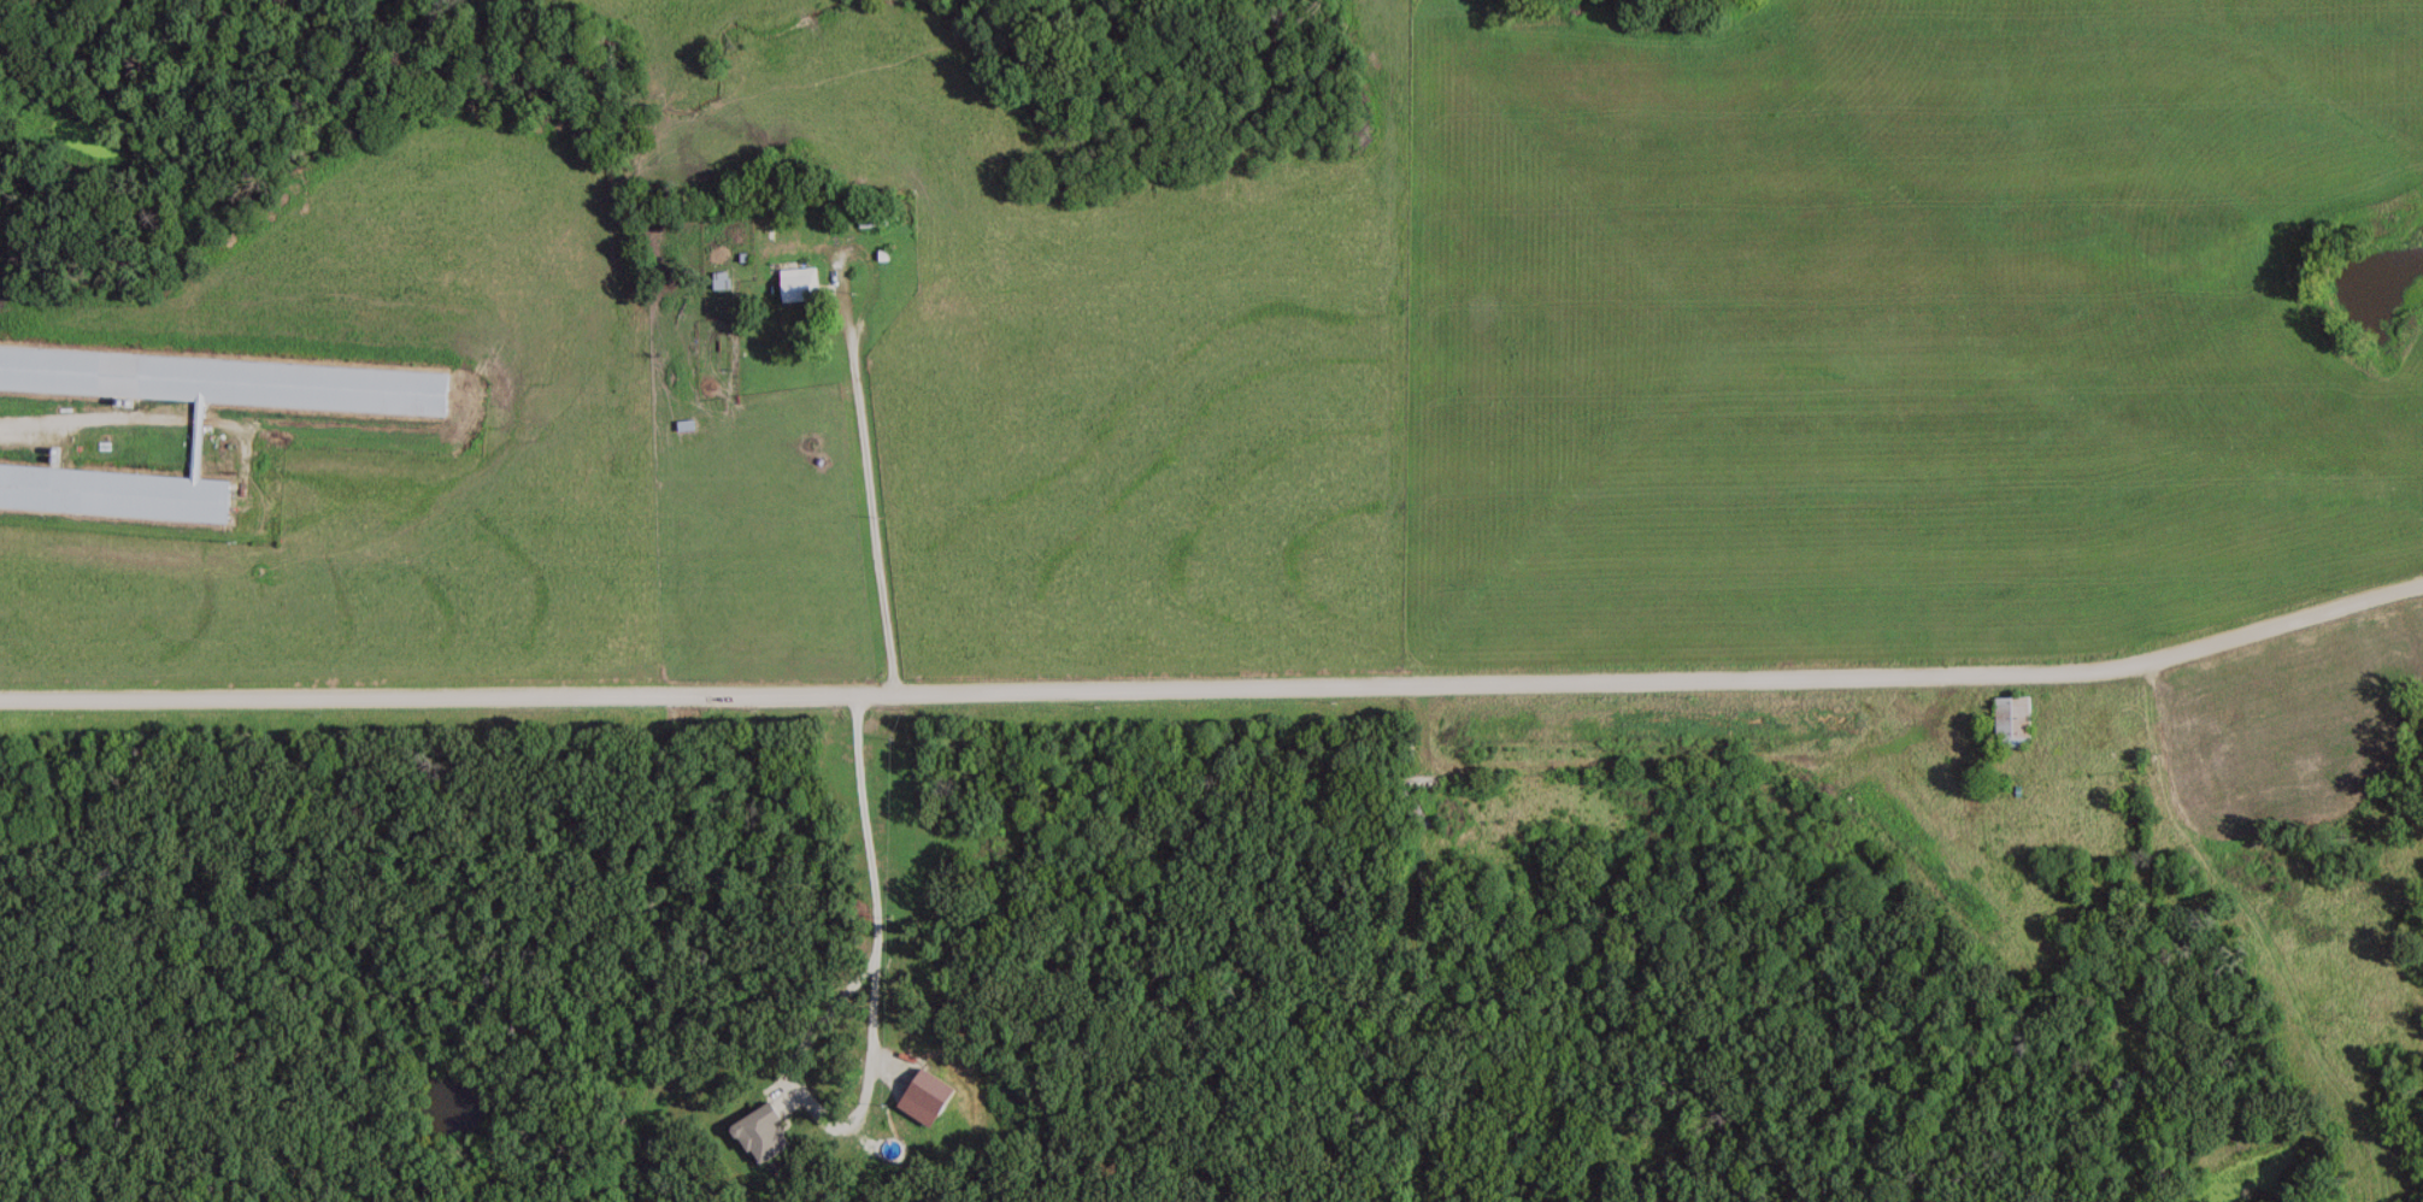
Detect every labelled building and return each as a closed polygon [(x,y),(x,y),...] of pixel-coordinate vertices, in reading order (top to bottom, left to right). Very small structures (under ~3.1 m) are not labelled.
[(786,269),(788,301),(822,299),(821,272),(806,273),(806,268),(786,269)] [(0,347),(0,390),(454,410),(456,367),(0,347)] [(699,428),(698,418),(682,419),(683,429),(699,428)] [(235,476),(0,463),(0,506),(232,520),(235,476)] [(2000,744),(2035,744),(2035,695),(2000,695),(2000,744)]
